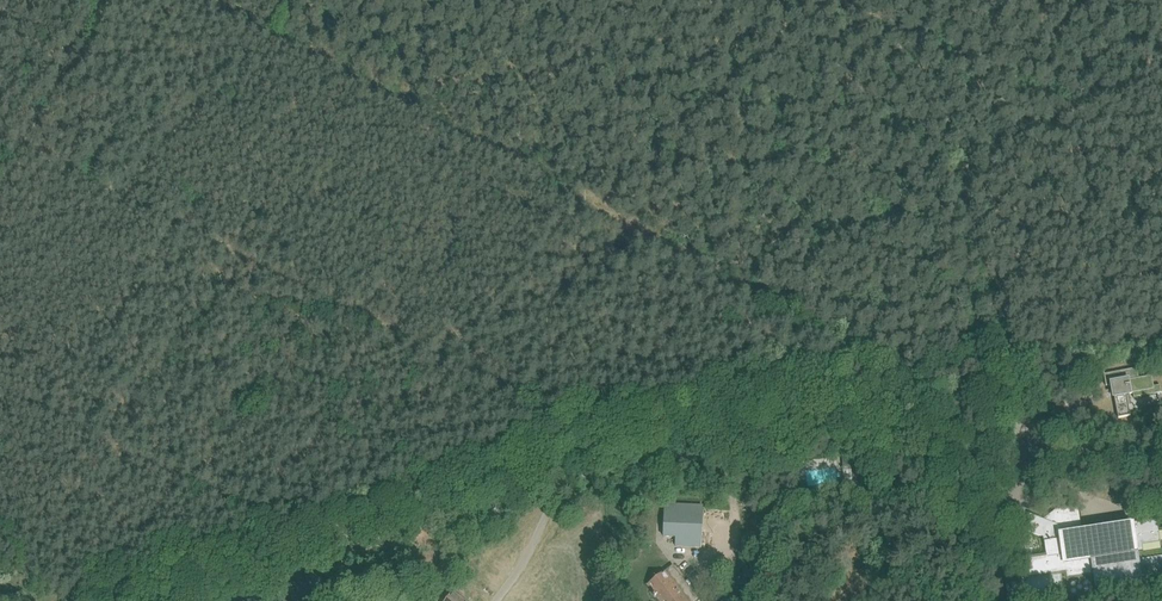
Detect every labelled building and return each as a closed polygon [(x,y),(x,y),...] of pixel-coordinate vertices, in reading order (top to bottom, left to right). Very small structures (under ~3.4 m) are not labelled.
[(1133,393),(1134,397),(1161,392),(1161,390),(1161,385),(1154,386),(1152,376),(1139,378),(1137,368),(1104,374),(1106,386),(1112,385),(1114,397),(1115,397),(1118,418),(1131,415),(1127,394),(1133,393)] [(840,484),(839,459),(808,460),(808,484),(840,484)] [(666,502),(664,536),(678,536),(678,546),(701,547),(703,506),(676,505),(676,502),(666,502)] [(1006,587),(1007,593),(1012,592),(1013,598),(1052,593),(1052,590),(1069,588),(1067,577),(1084,574),(1084,575),(1093,573),(1096,589),(1161,580),(1161,529),(1158,530),(1156,520),(1132,524),(1081,531),(1078,509),(1057,513),(1046,521),(1030,515),(1024,529),(1044,537),(1045,543),(1047,558),(1042,559),(1039,562),(1040,565),(1029,566),(1030,570),(1027,571),(1028,578),(1011,580),(1011,584),(1009,584),(1008,584),(1007,585),(1006,586),(1006,587)] [(803,535),(795,548),(812,559),(820,545),(803,535)] [(647,585),(659,600),(699,600),(700,600),(673,565),(647,585)] [(345,569),(328,578),(334,588),(343,584),(351,579),(345,569)] [(453,590),(445,600),(469,600),(453,590)]
